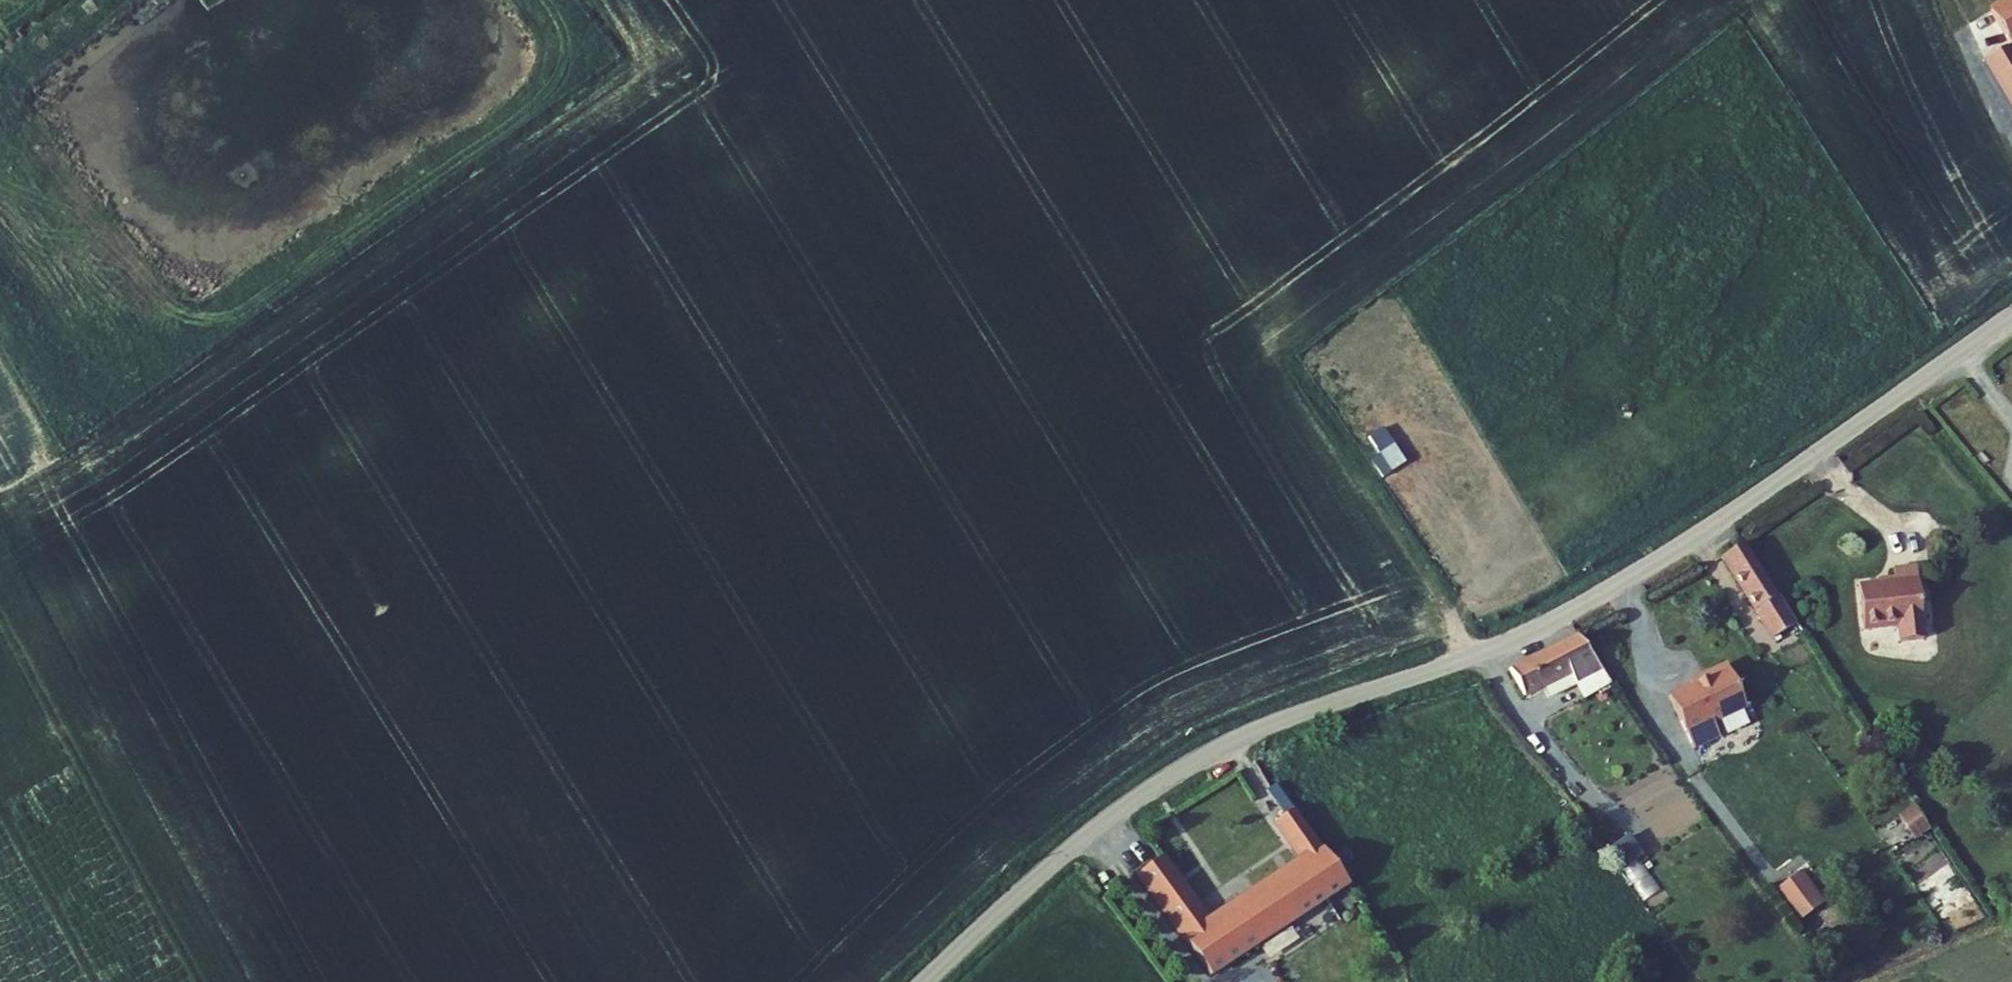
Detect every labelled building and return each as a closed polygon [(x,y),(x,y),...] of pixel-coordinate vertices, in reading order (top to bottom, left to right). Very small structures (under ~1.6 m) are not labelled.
[(1991,67),(2011,104),(2011,61),(2009,55),(1991,67)] [(1750,536),(1729,550),(1779,624),(1800,609),(1750,536)] [(1874,574),(1878,614),(1912,611),(1914,627),(1937,626),(1930,555),(1908,557),(1909,571),(1874,574)] [(1804,615),(1800,609),(1779,624),(1782,629),(1804,615)] [(1587,629),(1515,664),(1530,692),(1580,667),(1589,679),(1612,663),(1587,629)] [(1722,669),(1689,687),(1717,738),(1742,724),(1735,711),(1768,693),(1744,652),(1720,665),(1722,669)] [(1173,854),(1149,874),(1239,976),(1361,867),(1301,797),(1285,810),(1316,846),(1233,921),(1173,854)] [(1916,803),(1898,811),(1910,837),(1928,829),(1916,803)] [(1606,848),(1642,900),(1661,887),(1626,834),(1606,848)] [(1821,865),(1807,876),(1823,898),(1837,887),(1821,865)] [(1807,876),(1795,885),(1812,907),(1823,898),(1807,876)]
